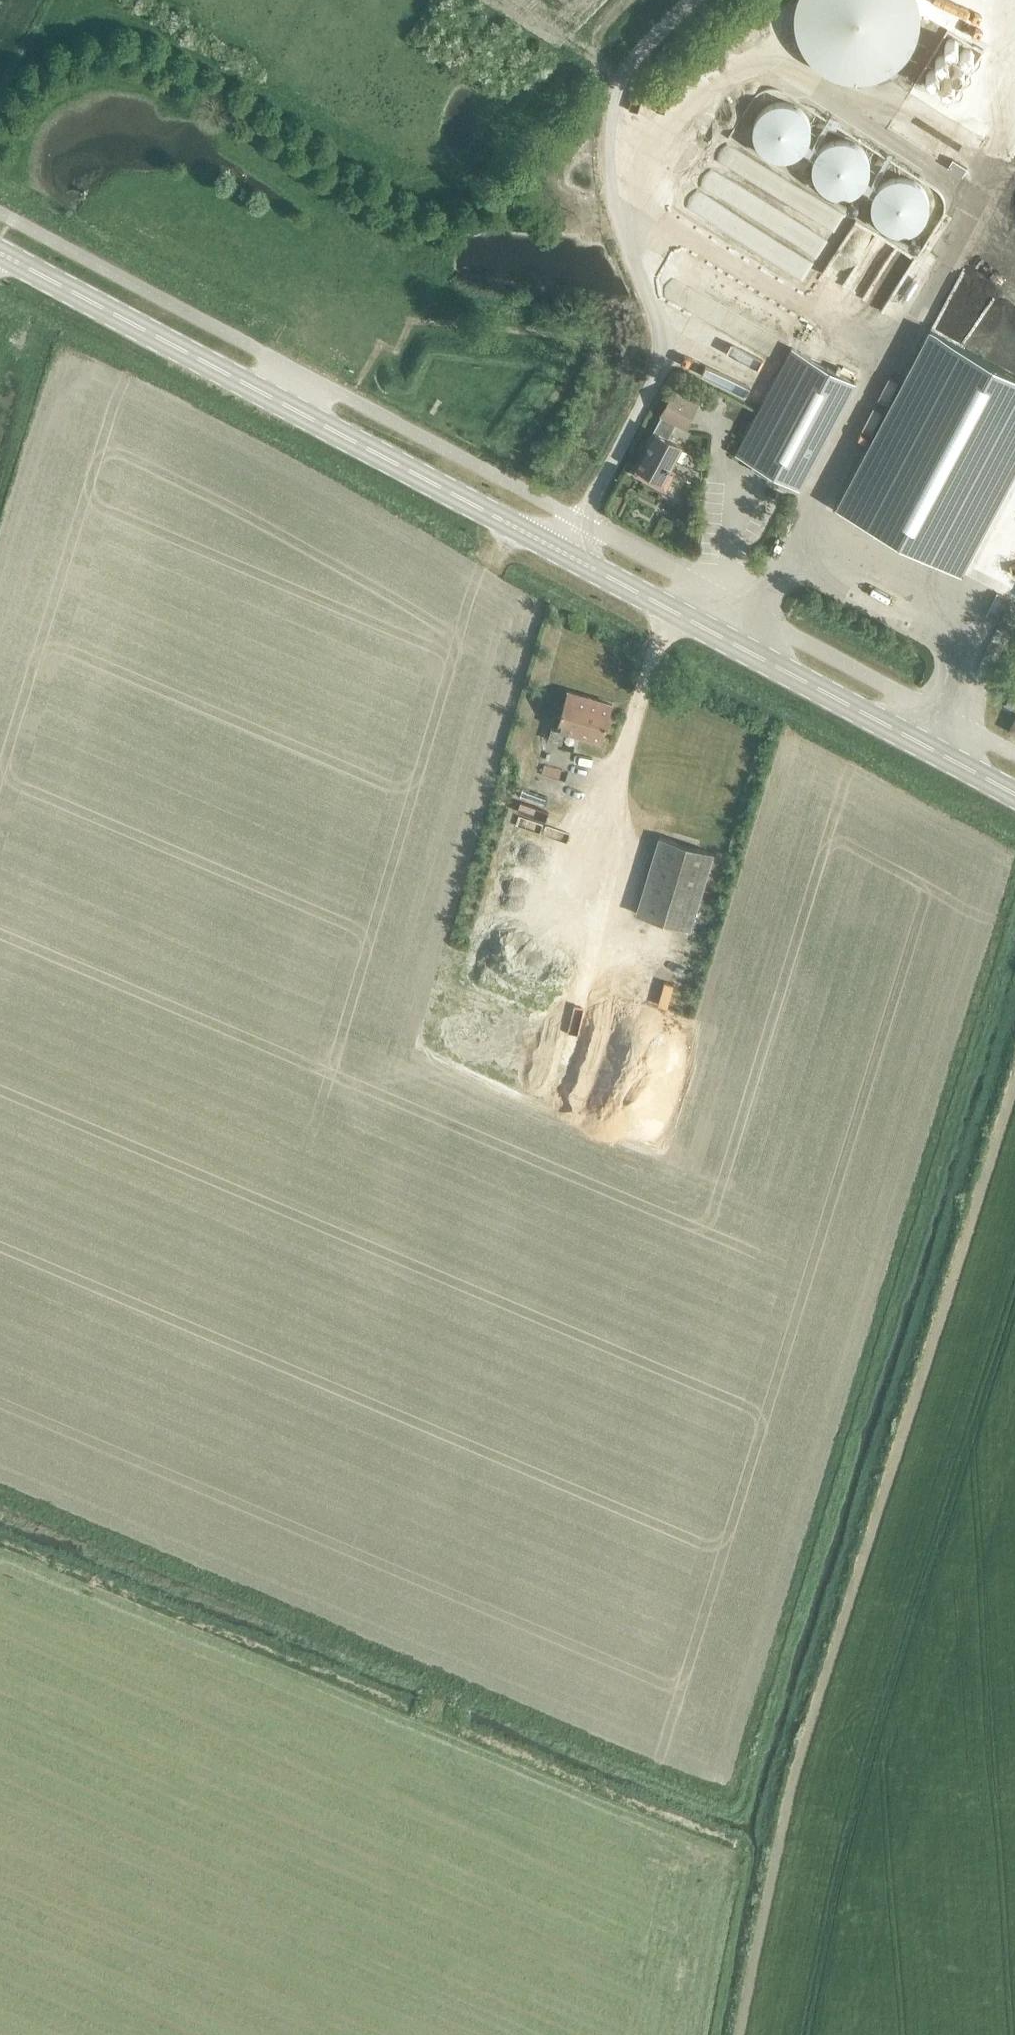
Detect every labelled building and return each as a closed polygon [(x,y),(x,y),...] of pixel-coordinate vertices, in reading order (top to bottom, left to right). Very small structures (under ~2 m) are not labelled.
[(795,3),(794,8),(793,13),(793,19),(793,24),(793,29),(794,35),(796,40),(798,45),(801,50),(804,55),(807,60),(811,64),(815,68),(820,71),(824,74),(829,77),(835,79),(840,81),(846,82),(851,82),(857,83),(862,82),(868,81),(873,80),(878,78),(883,76),(888,73),(893,70),(897,66),(901,63),(904,58),(908,54),(910,49),(913,44),(915,39),(916,34),(917,28),(918,23),(917,17),(917,12),(916,6),(915,1),(914,0),(796,0),(795,3)] [(752,127),(752,130),(752,132),(752,135),(753,137),(754,140),(755,142),(756,144),(757,147),(759,149),(761,151),(763,152),(765,154),(767,155),(769,156),(771,157),(774,158),(776,159),(779,159),(782,159),(784,159),(787,159),(789,158),(792,157),(794,156),(796,155),(798,154),(800,152),(802,150),(804,149),(806,146),(807,144),(808,142),(809,140),(810,137),(811,135),(811,132),(811,130),(811,127),(811,124),(810,122),(809,120),(808,117),(807,115),(806,113),(804,111),(802,109),(800,107),(798,106),(796,104),(794,103),(792,102),(789,101),(787,101),(784,100),(782,100),(779,100),(776,101),(774,101),(771,102),(769,103),(767,104),(765,105),(762,107),(761,109),(759,111),(757,113),(756,115),(755,117),(754,120),(753,122),(752,124),(752,127)] [(812,165),(812,167),(812,170),(812,172),(813,175),(814,177),(815,180),(816,182),(817,184),(819,186),(820,188),(822,190),(824,191),(827,193),(829,194),(831,195),(834,196),(836,196),(839,196),(841,197),(844,196),(846,196),(849,196),(851,195),(854,194),(856,193),(858,191),(860,190),(862,188),(864,186),(865,184),(867,182),(868,180),(869,177),(870,175),(870,172),(871,170),(871,167),(871,165),(870,162),(870,160),(869,157),(868,155),(867,152),(865,150),(864,148),(862,146),(860,145),(858,143),(856,142),(854,140),(851,139),(849,139),(846,138),(844,138),(841,138),(839,138),(836,138),(834,139),(831,139),(829,140),(827,142),(824,143),(822,145),(820,146),(819,148),(817,150),(816,152),(815,155),(814,157),(813,159),(812,162),(812,165)] [(870,202),(870,204),(870,207),(871,210),(871,212),(872,215),(873,217),(874,219),(876,222),(877,224),(879,225),(881,227),(883,229),(885,230),(888,231),(890,232),(892,233),(895,234),(898,234),(900,234),(903,234),(905,234),(908,233),(910,232),(913,231),(915,230),(917,229),(919,227),(921,225),(923,223),(924,221),(926,219),(927,217),(928,215),(929,212),(929,210),(929,207),(930,204),(929,202),(929,199),(929,197),(928,194),(927,192),(926,190),(924,188),(923,186),(921,184),(919,182),(917,180),(915,179),(913,178),(910,177),(908,176),(905,175),(903,175),(900,175),(898,175),(895,175),(892,176),(890,177),(888,178),(885,179),(883,180),(881,182),(879,184),(877,185),(876,187),(874,190),(873,192),(872,194),(871,197),(871,199),(870,202)] [(836,506),(961,572),(1014,470),(1014,373),(930,328),(836,506)] [(791,349),(735,456),(798,489),(855,382),(791,349)] [(649,448),(639,467),(648,472),(645,478),(666,489),(676,471),(668,467),(680,445),(667,439),(676,422),(684,426),(697,402),(673,390),(661,414),(662,415),(645,446),(649,448)] [(553,726),(549,739),(561,743),(565,730),(601,741),(612,704),(567,691),(556,727),(553,726)] [(690,929),(713,852),(660,836),(636,913),(690,929)]
